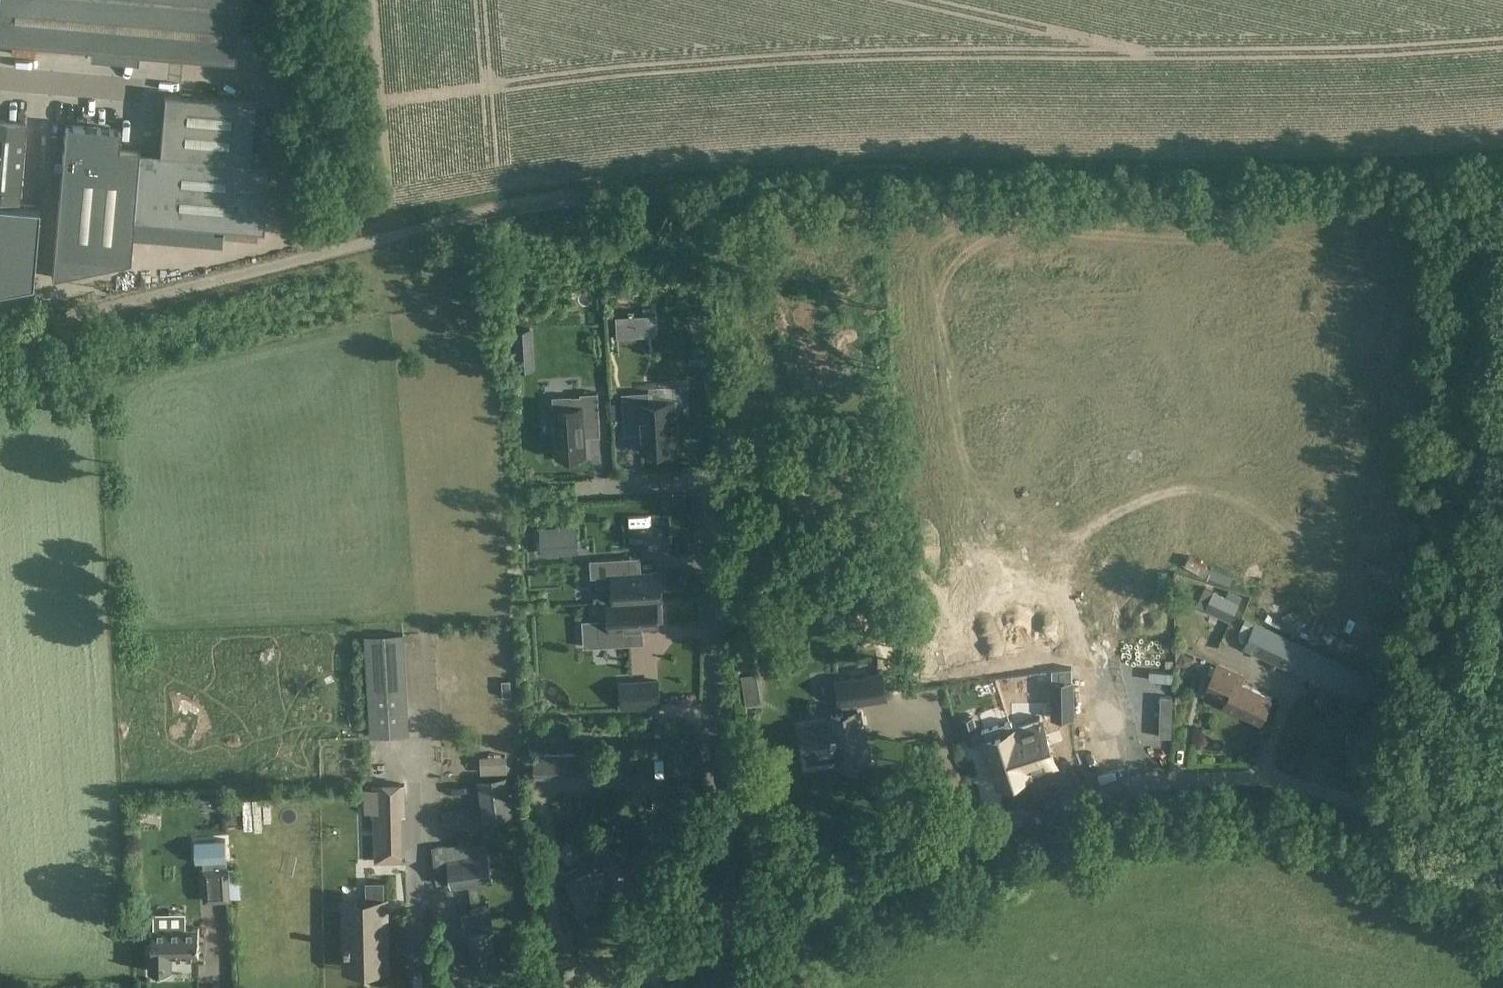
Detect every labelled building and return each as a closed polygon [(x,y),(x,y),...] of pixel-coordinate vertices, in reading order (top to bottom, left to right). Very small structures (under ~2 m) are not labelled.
[(89,48),(235,60),(240,0),(0,0),(0,40),(89,48)] [(160,153),(140,151),(134,218),(262,230),(268,162),(248,160),(254,101),(165,93),(160,153)] [(19,201),(26,121),(0,119),(0,200),(19,201)] [(120,130),(66,125),(52,277),(130,261),(131,242),(132,242),(134,218),(140,151),(118,149),(120,130)] [(32,282),(39,205),(0,202),(0,288),(32,282)] [(613,330),(616,373),(662,370),(662,367),(702,365),(700,325),(613,330)] [(529,353),(520,354),(521,368),(531,368),(529,353)] [(624,423),(640,422),(642,452),(677,450),(674,401),(650,402),(649,391),(622,393),(624,423)] [(572,407),(554,408),(557,457),(563,457),(563,462),(580,461),(580,456),(586,455),(584,425),(600,424),(598,392),(581,393),(581,396),(571,396),(572,407)] [(551,564),(551,442),(530,442),(530,428),(509,428),(509,492),(518,492),(518,542),(523,542),(523,564),(515,564),(515,575),(571,575),(571,564),(551,564)] [(697,459),(695,449),(680,452),(681,462),(697,459)] [(553,548),(578,547),(577,530),(552,532),(553,548)] [(630,557),(590,560),(591,577),(596,577),(596,586),(613,585),(614,601),(663,598),(661,572),(631,573),(630,557)] [(1205,609),(1204,610),(1231,622),(1243,596),(1229,590),(1226,596),(1206,587),(1197,605),(1205,609)] [(1176,594),(1176,607),(1186,607),(1187,595),(1176,594)] [(608,601),(609,619),(598,620),(600,647),(632,645),(631,629),(659,627),(659,621),(663,621),(662,604),(658,604),(657,601),(663,600),(663,598),(614,601),(608,601)] [(997,606),(997,644),(1015,644),(1015,606),(997,606)] [(1256,623),(1255,624),(1243,649),(1362,704),(1375,678),(1256,623)] [(405,633),(365,635),(371,737),(410,735),(405,633)] [(180,655),(191,655),(191,640),(179,640),(180,655)] [(591,641),(536,643),(537,654),(591,652),(591,641)] [(1179,656),(1193,667),(1202,656),(1188,645),(1179,656)] [(1239,674),(1219,664),(1206,692),(1226,701),(1239,674)] [(1226,701),(1225,704),(1261,721),(1272,697),(1242,683),(1245,676),(1239,674),(1226,701)] [(830,730),(810,734),(811,740),(815,757),(828,754),(834,753),(837,768),(867,762),(860,728),(858,728),(854,708),(883,702),(878,678),(833,687),(838,711),(839,711),(841,720),(828,722),(830,730)] [(634,709),(633,680),(619,681),(621,710),(634,709)] [(1068,682),(1052,682),(1053,702),(1073,701),(1072,682),(1068,682)] [(1073,717),(1073,701),(1053,702),(1053,718),(1073,717)] [(968,743),(980,739),(973,716),(961,720),(968,743)] [(1041,716),(1013,725),(1028,774),(1056,765),(1041,716)] [(1012,721),(982,730),(992,759),(999,783),(1028,774),(1013,725),(1012,721)] [(535,778),(582,777),(582,752),(534,753),(535,778)] [(508,772),(483,774),(487,815),(512,812),(508,772)] [(406,783),(376,784),(376,813),(406,813),(406,783)] [(709,806),(649,830),(657,848),(716,824),(709,806)] [(462,825),(460,810),(443,813),(445,827),(462,825)] [(204,868),(228,866),(228,860),(227,838),(198,840),(199,862),(203,861),(204,868)] [(601,838),(586,844),(595,860),(609,853),(601,838)] [(400,841),(377,841),(377,860),(400,859),(400,841)] [(487,841),(470,844),(471,856),(489,853),(487,841)] [(470,844),(469,842),(446,845),(448,859),(471,856),(470,844)] [(471,856),(448,859),(452,882),(453,889),(470,886),(479,885),(494,883),(490,853),(489,853),(471,856)] [(634,878),(624,857),(606,866),(609,872),(604,875),(599,865),(567,881),(581,910),(605,898),(600,888),(608,884),(608,883),(613,881),(617,887),(634,878)] [(228,866),(204,868),(205,880),(209,879),(211,901),(230,899),(228,866)] [(366,882),(367,901),(368,901),(368,909),(365,910),(347,910),(348,936),(347,936),(347,944),(347,949),(348,949),(348,962),(360,961),(360,968),(374,967),(373,961),(386,961),(385,948),(386,948),(385,909),(381,909),(381,901),(385,901),(385,900),(384,882),(366,882)] [(474,913),(463,915),(467,934),(471,933),(475,966),(494,963),(490,933),(496,932),(491,902),(482,903),(479,885),(470,886),(472,905),(474,913)] [(150,970),(174,970),(173,956),(200,956),(200,928),(153,928),(154,949),(150,949),(150,970)]
